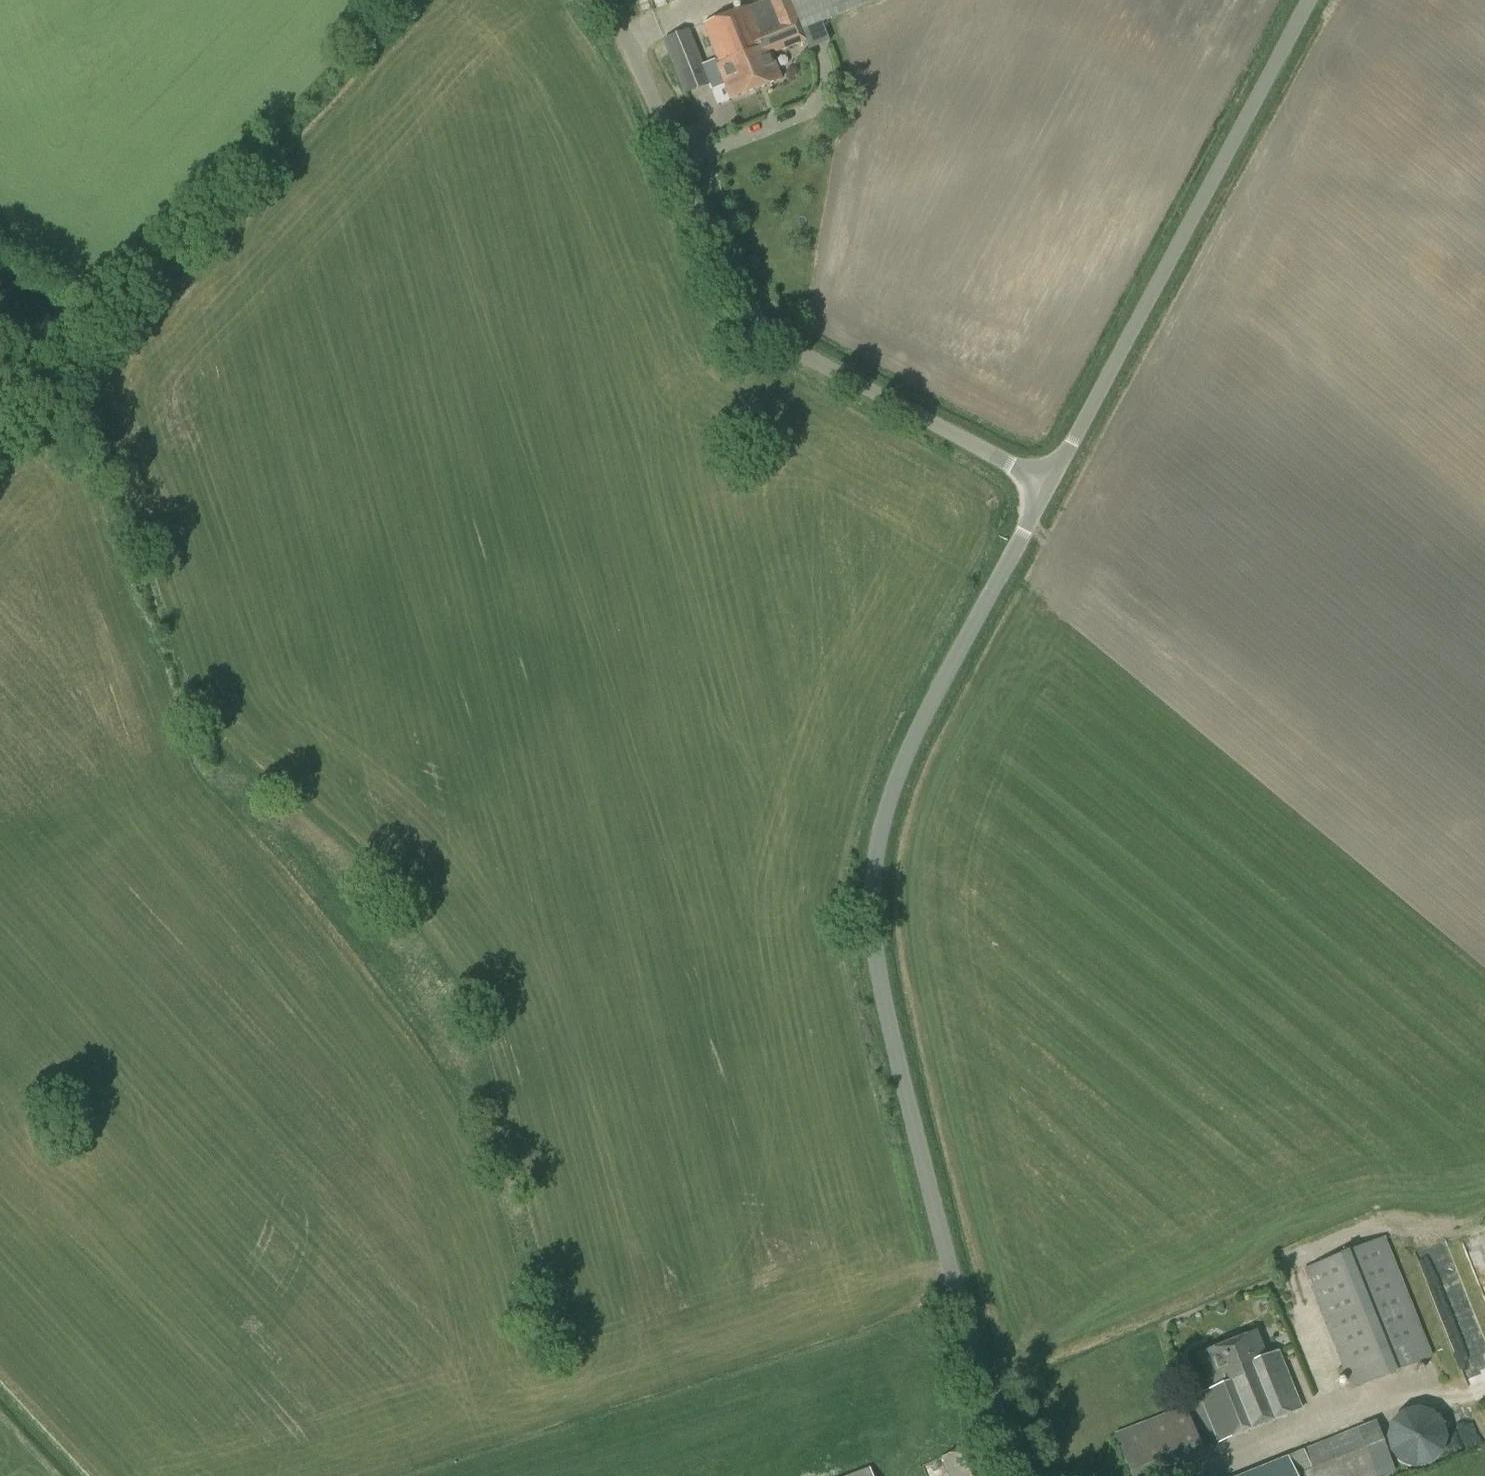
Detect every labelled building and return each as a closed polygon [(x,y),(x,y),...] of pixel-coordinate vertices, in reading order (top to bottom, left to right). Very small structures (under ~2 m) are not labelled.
[(703,24),(721,68),(718,69),(730,99),(755,89),(745,64),(750,62),(747,54),(765,47),(760,36),(800,20),(818,14),(821,21),(874,0),(762,0),(703,24)] [(750,62),(745,64),(755,89),(776,80),(781,79),(771,53),(806,39),(802,31),(804,31),(803,28),(804,27),(803,26),(802,26),(800,20),(760,36),(765,47),(747,54),(750,62)] [(684,95),(711,84),(690,28),(662,39),(684,95)] [(1351,1390),(1433,1357),(1384,1236),(1302,1269),(1351,1390)] [(1264,1356),(1255,1331),(1202,1353),(1215,1387),(1197,1394),(1218,1443),(1303,1409),(1279,1350),(1264,1356)] [(1157,1471),(1203,1453),(1185,1405),(1114,1433),(1131,1475),(1144,1475),(1157,1471)] [(1416,1468),(1431,1464),(1443,1453),(1447,1438),(1443,1422),(1432,1411),(1416,1406),(1401,1410),(1389,1422),(1385,1437),(1389,1453),(1400,1464),(1416,1468)] [(1395,1470),(1375,1421),(1287,1456),(1237,1475),(1381,1475),(1395,1470)] [(976,1443),(941,1457),(949,1475),(991,1475),(976,1443)] [(871,1466),(835,1475),(874,1475),(871,1466)]
